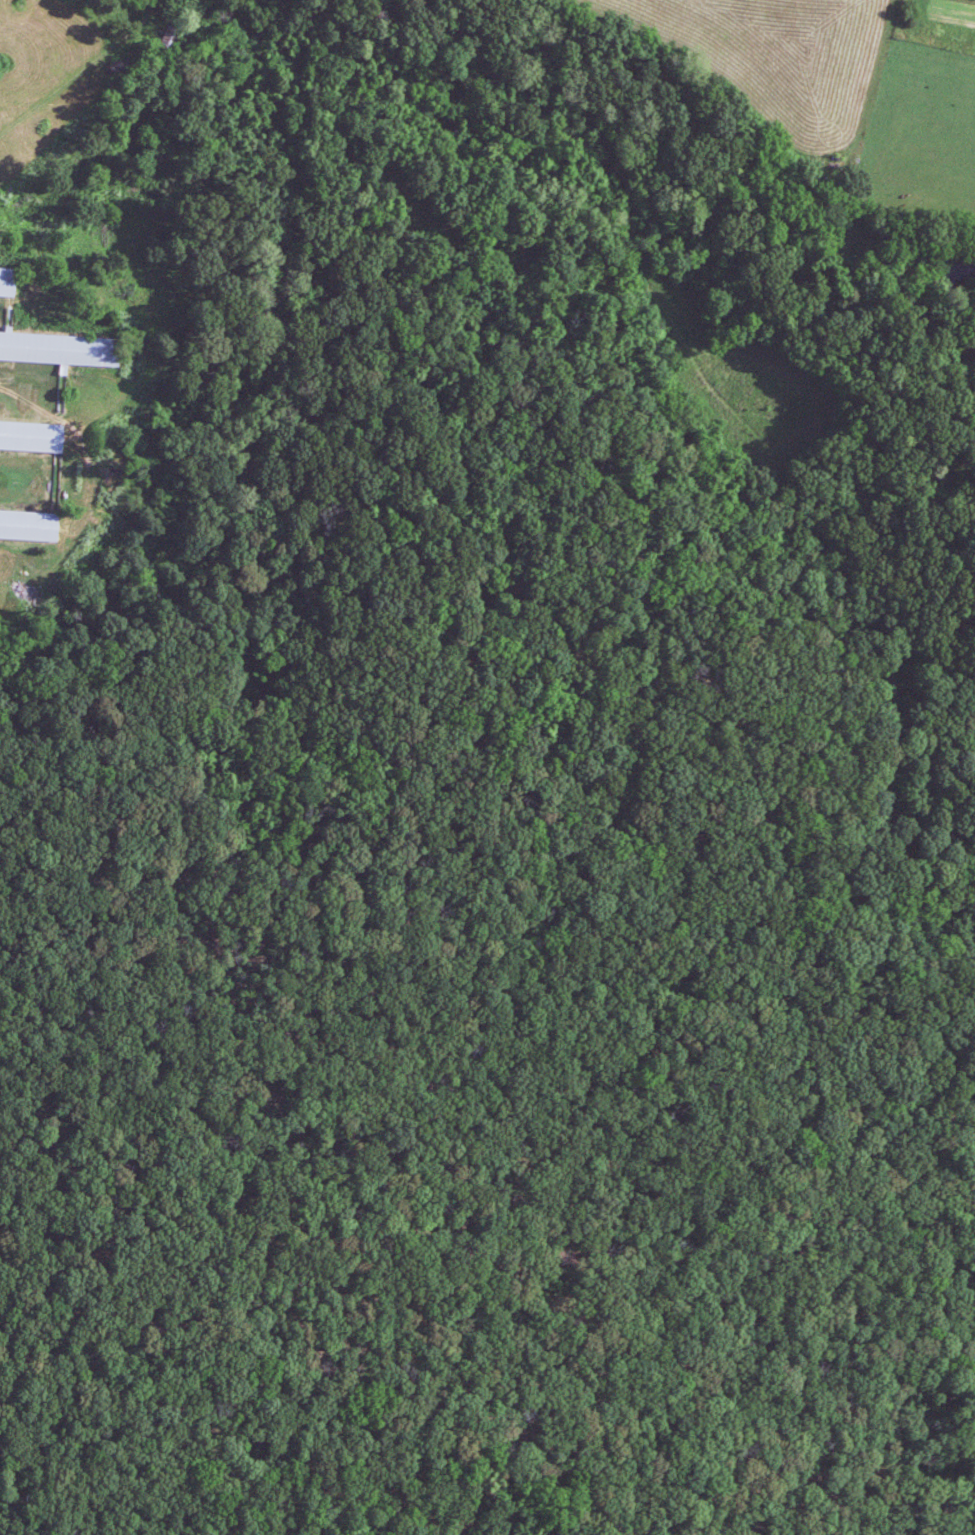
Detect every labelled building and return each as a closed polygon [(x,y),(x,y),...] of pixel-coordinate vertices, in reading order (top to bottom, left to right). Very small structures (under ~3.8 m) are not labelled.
[(16,268),(0,267),(0,295),(14,296),(16,268)] [(117,337),(0,332),(0,360),(115,365),(117,337)] [(62,424),(0,421),(0,449),(61,452),(62,424)] [(56,513),(0,510),(0,538),(55,541),(56,513)]
